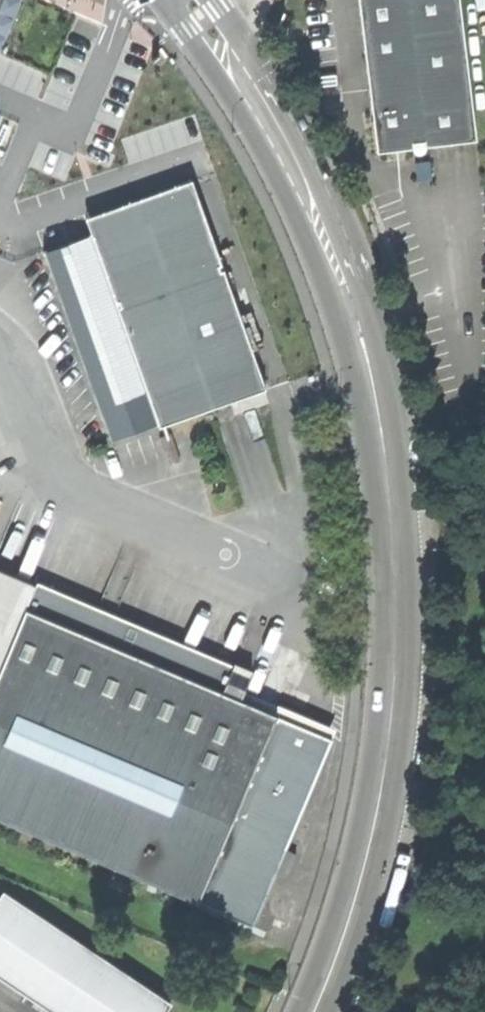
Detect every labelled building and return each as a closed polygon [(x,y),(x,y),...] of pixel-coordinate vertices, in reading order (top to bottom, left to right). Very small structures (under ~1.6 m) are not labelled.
[(375,151),(473,140),(456,0),(358,0),(364,57),(375,151)] [(87,220),(93,237),(200,199),(194,182),(87,220)] [(159,423),(160,428),(184,420),(212,410),(251,396),(265,391),(200,199),(93,237),(159,423)] [(159,423),(93,237),(45,255),(110,442),(159,423)] [(332,739),(240,701),(252,672),(36,586),(0,571),(0,817),(252,924),(332,739)] [(252,924),(0,817),(0,822),(250,928),(252,924)] [(24,904),(3,891),(0,896),(0,939),(24,904)] [(50,1011),(163,1011),(170,1002),(24,904),(0,939),(0,979),(50,1011)]
